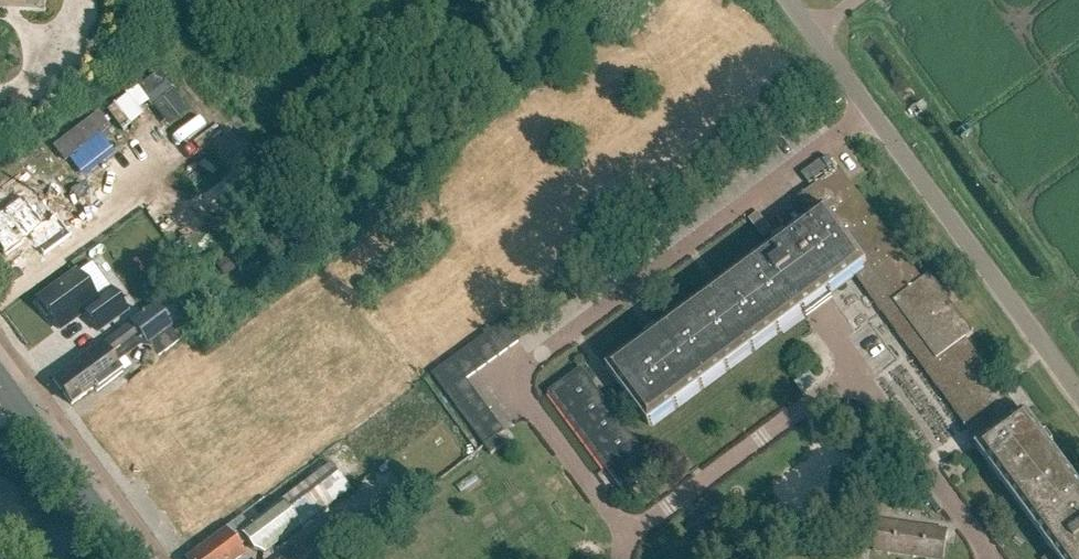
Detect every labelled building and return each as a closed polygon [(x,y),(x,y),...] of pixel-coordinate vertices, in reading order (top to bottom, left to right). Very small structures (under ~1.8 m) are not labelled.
[(149,78),(111,103),(126,125),(163,100),(149,78)] [(816,109),(807,115),(815,126),(824,120),(816,109)] [(96,112),(53,142),(78,179),(115,154),(100,133),(108,128),(96,112)] [(822,158),(801,171),(807,182),(828,169),(822,158)] [(1026,412),(1021,416),(966,340),(973,335),(930,276),(923,281),(839,168),(797,199),(811,219),(607,370),(619,387),(603,398),(582,368),(548,393),(606,471),(617,463),(636,489),(658,472),(616,415),(631,404),(649,426),(853,275),(979,447),(975,450),(1032,526),(1052,553),(1045,557),(1047,558),(1078,558),(1078,484),(1026,412)] [(48,265),(77,244),(61,222),(47,233),(27,205),(0,225),(0,251),(9,262),(34,244),(48,265)] [(48,316),(58,330),(83,312),(98,332),(127,311),(111,290),(97,300),(77,273),(38,301),(40,305),(38,307),(46,318),(48,316)] [(156,359),(193,332),(167,296),(52,379),(72,406),(96,388),(97,390),(122,372),(119,368),(120,368),(113,358),(141,338),(156,359)] [(507,320),(495,329),(510,349),(521,340),(507,320)] [(510,349),(495,329),(485,336),(500,356),(510,349)] [(500,356),(485,336),(474,344),(489,364),(500,356)] [(489,364),(474,344),(463,352),(478,372),(489,364)] [(478,372),(463,352),(453,360),(467,380),(478,372)] [(498,437),(485,447),(491,456),(504,446),(498,437)] [(245,554),(240,547),(245,542),(252,552),(264,554),(350,490),(330,464),(238,532),(232,524),(185,558),(186,558),(238,558),(245,554)] [(360,534),(345,513),(280,558),(327,558),(360,534)] [(909,557),(913,527),(878,522),(874,552),(909,557)] [(913,527),(909,557),(920,558),(944,558),(948,532),(913,527)]
